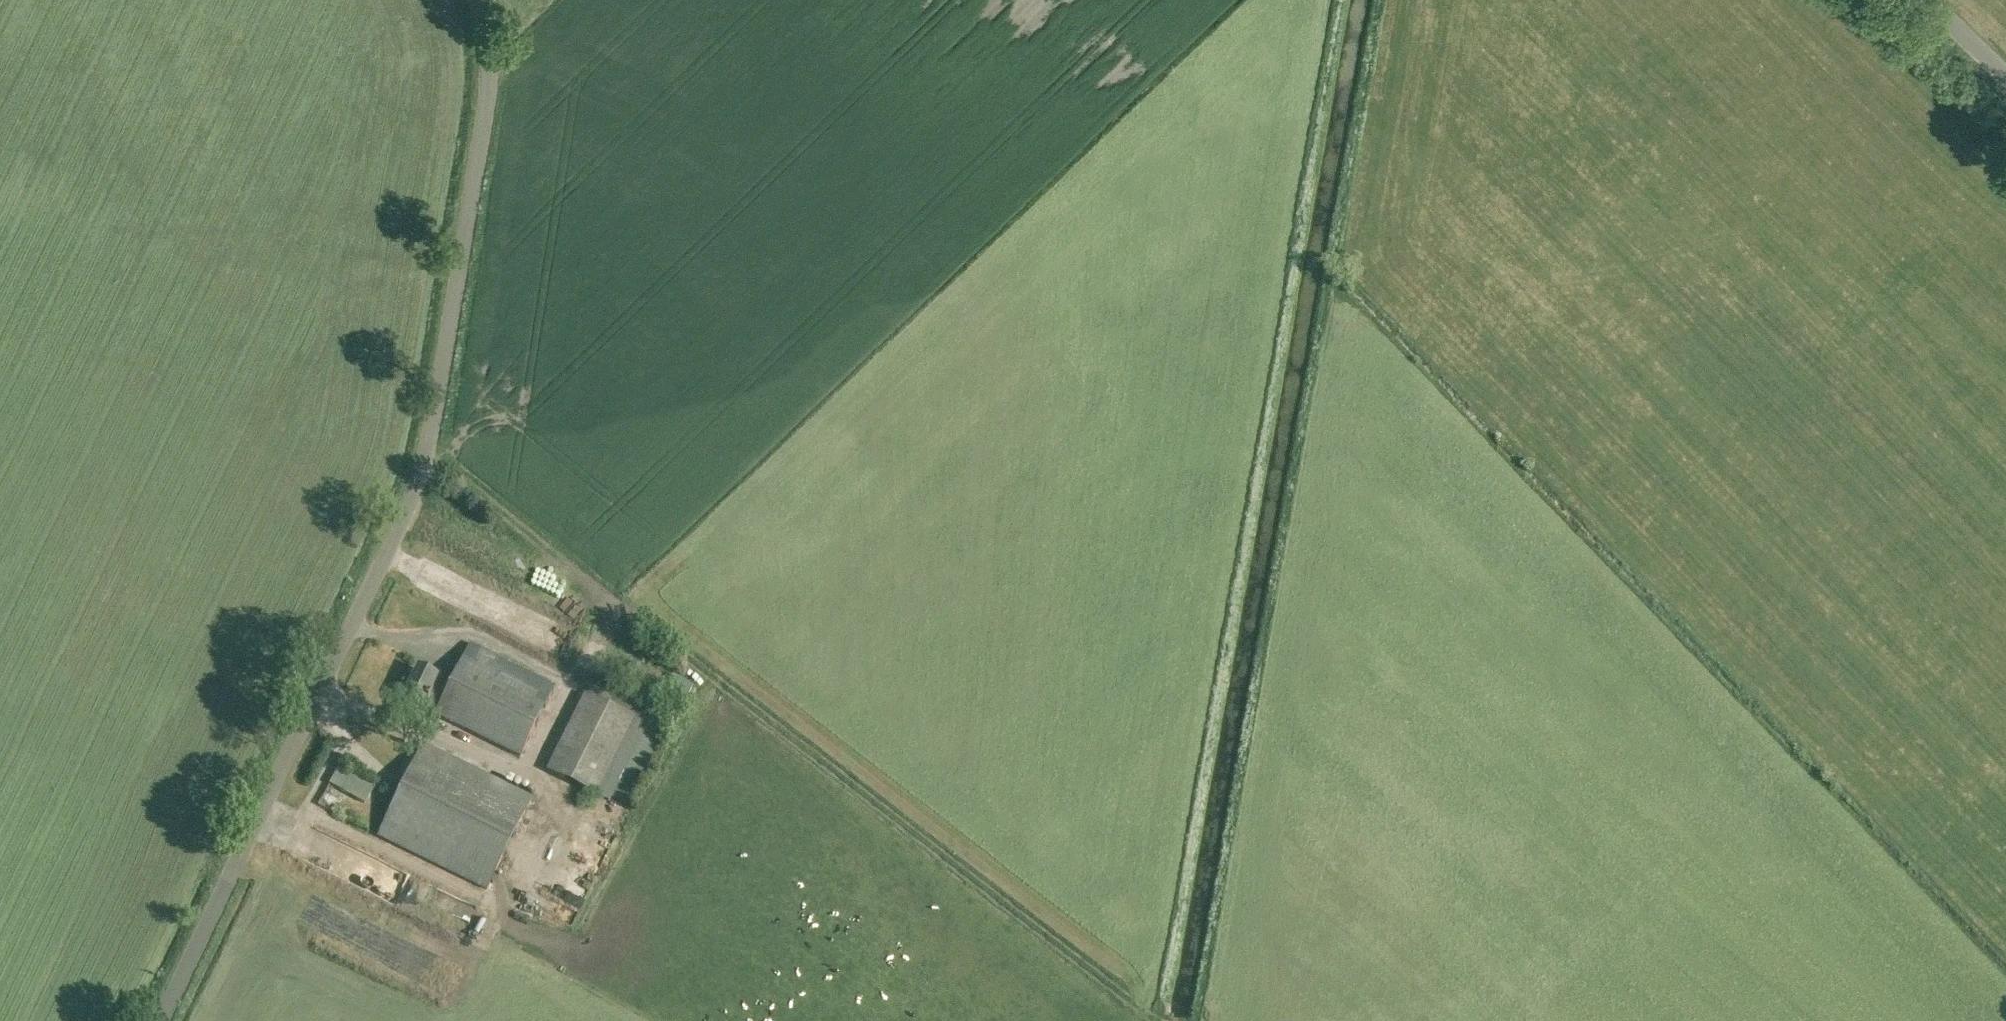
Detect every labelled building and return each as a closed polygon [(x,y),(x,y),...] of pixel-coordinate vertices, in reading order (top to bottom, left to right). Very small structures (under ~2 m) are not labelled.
[(471,646),(451,686),(439,680),(439,679),(418,669),(403,700),(424,710),(425,707),(437,713),(437,714),(521,755),(555,687),(471,646)] [(693,685),(674,674),(659,703),(678,714),(693,685)] [(547,771),(595,794),(632,719),(647,726),(655,711),(616,693),(615,695),(591,683),(585,695),(547,771)] [(488,888),(533,797),(424,744),(398,796),(379,834),(488,888)] [(331,782),(347,791),(358,774),(341,764),(331,782)]
